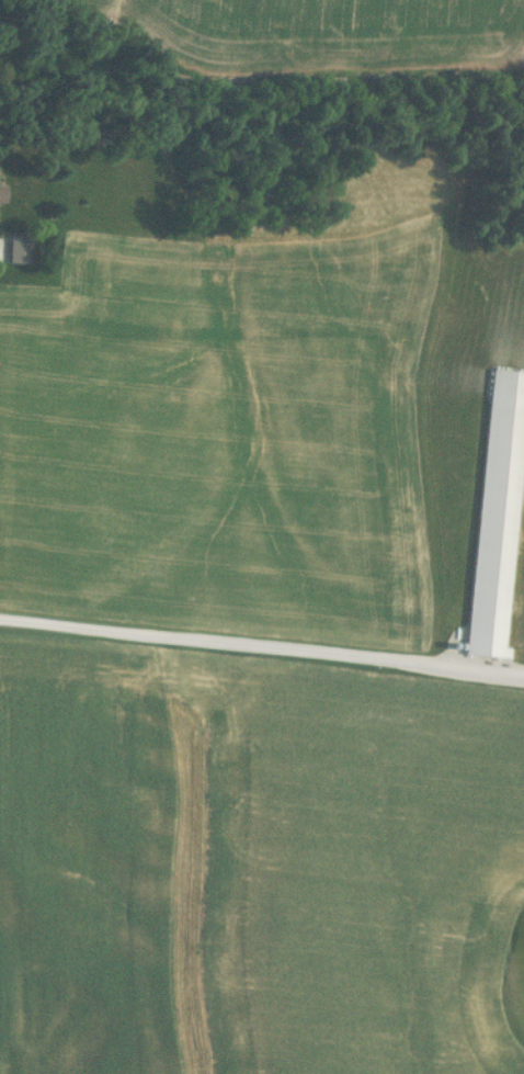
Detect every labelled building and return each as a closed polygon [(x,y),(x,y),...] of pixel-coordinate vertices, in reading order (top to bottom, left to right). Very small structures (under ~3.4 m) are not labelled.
[(523,372),(486,369),(463,655),(508,658),(509,648),(502,648),(523,372)]
